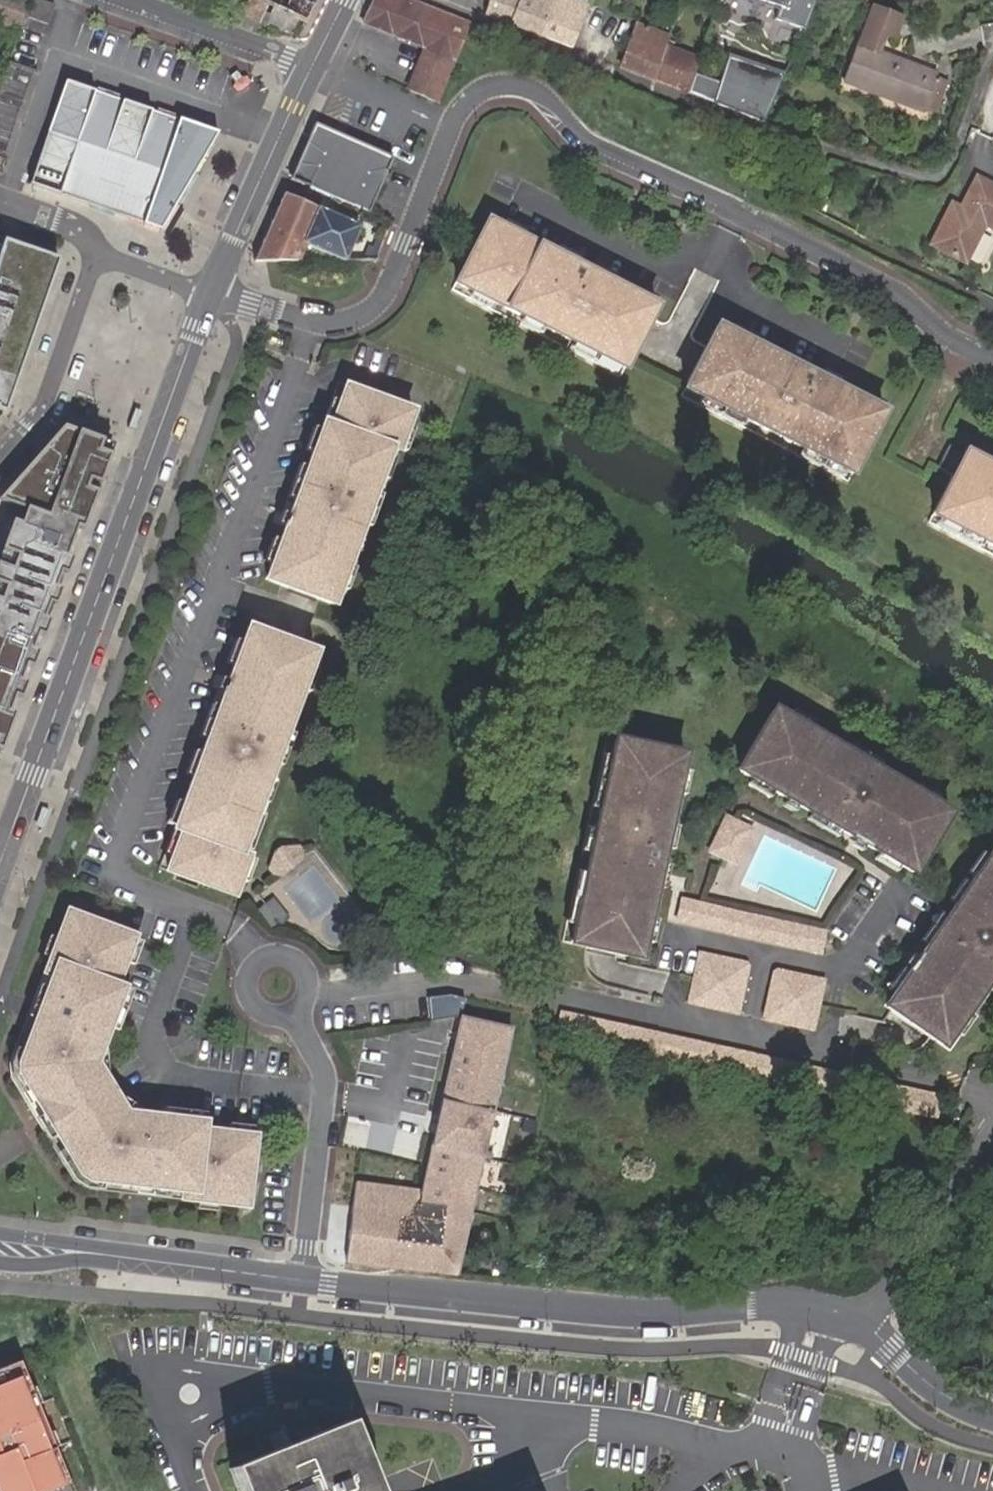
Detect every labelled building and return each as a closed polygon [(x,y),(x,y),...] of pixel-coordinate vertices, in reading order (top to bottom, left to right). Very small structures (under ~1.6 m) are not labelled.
[(304,23),(315,0),(239,0),(236,9),(257,23),(267,6),(271,8),(265,21),(292,32),(297,20),(304,23)] [(408,0),(372,0),(361,25),(428,51),(411,92),(436,103),(468,24),(408,0)] [(552,0),(488,0),(483,14),(541,36),(552,0)] [(570,48),(586,4),(576,0),(552,0),(541,36),(570,48)] [(778,7),(774,19),(803,29),(816,0),(756,0),(778,7)] [(922,107),(935,73),(935,72),(879,52),(885,35),(895,38),(901,21),(870,10),(844,82),(921,109),(922,107)] [(620,67),(653,80),(664,45),(668,35),(636,24),(620,67)] [(653,80),(687,93),(692,77),(699,59),(664,45),(653,80)] [(783,75),(726,55),(710,102),(763,123),(783,75)] [(7,61),(0,82),(0,173),(2,173),(36,71),(7,61)] [(229,74),(234,81),(230,84),(234,90),(239,90),(249,84),(249,80),(246,74),(241,76),(236,69),(229,74)] [(946,78),(935,73),(922,107),(934,112),(946,78)] [(216,133),(63,80),(29,183),(160,229),(216,133)] [(392,155),(314,123),(305,141),(289,179),(324,192),(368,210),(392,155)] [(980,177),(963,210),(954,205),(934,245),(968,262),(988,222),(992,225),(992,184),(980,177)] [(284,192),(255,262),(298,262),(305,243),(318,208),(284,192)] [(305,243),(346,262),(359,228),(318,208),(305,243)] [(451,282),(618,368),(638,332),(651,308),(621,292),(606,284),(587,274),(570,265),(551,255),(519,238),(498,227),(484,219),(451,282)] [(502,221),(498,227),(519,238),(522,231),(502,221)] [(53,259),(0,241),(0,406),(53,259)] [(554,248),(551,255),(570,265),(573,258),(554,248)] [(590,267),(587,274),(606,284),(609,277),(590,267)] [(614,376),(618,368),(451,282),(447,290),(614,376)] [(621,292),(651,308),(654,301),(625,286),(621,292)] [(679,385),(846,470),(879,407),(854,394),(836,385),(817,375),(801,367),(782,357),(749,340),(729,330),(712,321),(692,360),(679,385)] [(732,323),(729,330),(749,340),(753,333),(732,323)] [(786,350),(782,357),(801,367),(804,360),(786,350)] [(820,368),(817,375),(836,385),(839,378),(820,368)] [(298,462),(286,493),(283,500),(276,520),(269,537),(261,558),(256,572),(297,587),(323,597),(382,442),(387,444),(396,419),(402,403),(336,378),(324,411),(318,409),(312,425),(303,447),(298,462)] [(843,477),(846,470),(679,385),(675,392),(843,477)] [(854,394),(879,407),(882,400),(857,387),(854,394)] [(403,421),(396,419),(387,444),(393,447),(403,421)] [(72,553),(113,440),(63,422),(0,494),(0,497),(27,507),(22,521),(11,516),(0,546),(0,747),(1,747),(72,553)] [(296,445),(303,447),(312,425),(305,422),(296,445)] [(963,441),(960,447),(990,463),(992,457),(968,444),(963,441)] [(328,599),(387,444),(382,442),(323,597),(328,599)] [(990,463),(960,447),(946,474),(927,511),(992,545),(992,464),(990,463)] [(276,520),(283,500),(276,497),(268,517),(276,520)] [(927,511),(923,518),(992,554),(992,545),(927,511)] [(254,555),(261,558),(269,537),(262,535),(254,555)] [(230,842),(304,643),(281,634),(237,619),(232,632),(224,655),(219,669),(210,692),(208,698),(197,727),(190,744),(183,765),(172,793),(165,812),(163,818),(168,820),(154,861),(222,885),(228,869),(238,844),(230,842)] [(224,655),(232,632),(225,630),(217,652),(224,655)] [(311,646),(304,643),(230,842),(238,844),(311,646)] [(202,689),(210,692),(219,669),(211,666),(202,689)] [(775,702),(771,708),(950,813),(953,807),(775,702)] [(950,813),(771,708),(735,772),(750,781),(770,793),(803,812),(838,832),(843,835),(862,846),(876,854),(896,866),(912,876),(950,813)] [(611,740),(605,738),(560,944),(567,946),(611,740)] [(681,755),(611,740),(567,946),(637,961),(641,944),(646,921),(649,904),(654,883),(655,877),(662,843),(666,827),(670,805),(673,794),(677,773),(681,755)] [(175,762),(183,765),(190,744),(183,741),(175,762)] [(685,774),(677,773),(673,794),(680,796),(685,774)] [(750,781),(746,788),(766,799),(770,793),(750,781)] [(157,810),(165,812),(172,793),(164,790),(157,810)] [(678,807),(670,805),(666,827),(674,829),(678,807)] [(803,812),(799,818),(834,838),(838,832),(803,812)] [(756,829),(725,815),(708,853),(739,867),(756,829)] [(843,835),(839,842),(858,853),(862,846),(843,835)] [(670,845),(662,843),(655,877),(662,878),(670,845)] [(245,847),(238,844),(228,869),(236,872),(245,847)] [(992,847),(945,919),(927,947),(924,951),(911,971),(908,975),(895,995),(886,1008),(944,1050),(992,979),(992,847)] [(896,866),(876,854),(872,860),(892,872),(896,866)] [(661,884),(654,883),(649,904),(657,906),(661,884)] [(288,915),(272,898),(256,911),(272,928),(288,915)] [(824,931),(680,902),(676,923),(820,952),(824,931)] [(53,934),(45,957),(51,959),(12,1061),(12,1076),(74,1184),(94,1192),(186,1203),(186,1207),(202,1209),(201,1213),(224,1216),(225,1211),(258,1215),(268,1138),(259,1137),(260,1127),(237,1124),(234,1123),(233,1134),(216,1132),(217,1125),(212,1124),(213,1117),(168,1111),(167,1120),(138,1117),(110,1071),(122,1038),(126,1039),(143,992),(128,986),(136,965),(140,967),(148,944),(144,942),(145,940),(74,913),(65,938),(53,934)] [(927,947),(945,919),(939,916),(921,943),(927,947)] [(652,923),(646,921),(641,944),(647,946),(652,923)] [(911,971),(924,951),(918,947),(905,967),(911,971)] [(748,963),(698,951),(687,1000),(736,1011),(748,963)] [(824,981),(776,969),(764,1018),(812,1030),(824,981)] [(895,995),(908,975),(902,971),(888,990),(895,995)] [(951,1054),(992,991),(992,979),(944,1050),(951,1054)] [(561,1010),(556,1032),(932,1115),(937,1094),(561,1010)] [(355,1259),(459,1271),(513,1028),(461,1016),(426,1174),(421,1174),(417,1189),(354,1181),(345,1258),(355,1259)] [(0,1368),(0,1490),(71,1490),(18,1361),(0,1368)] [(236,1472),(244,1490),(368,1490),(344,1429),(236,1472)] [(703,1477),(683,1490),(713,1490),(703,1477)]
